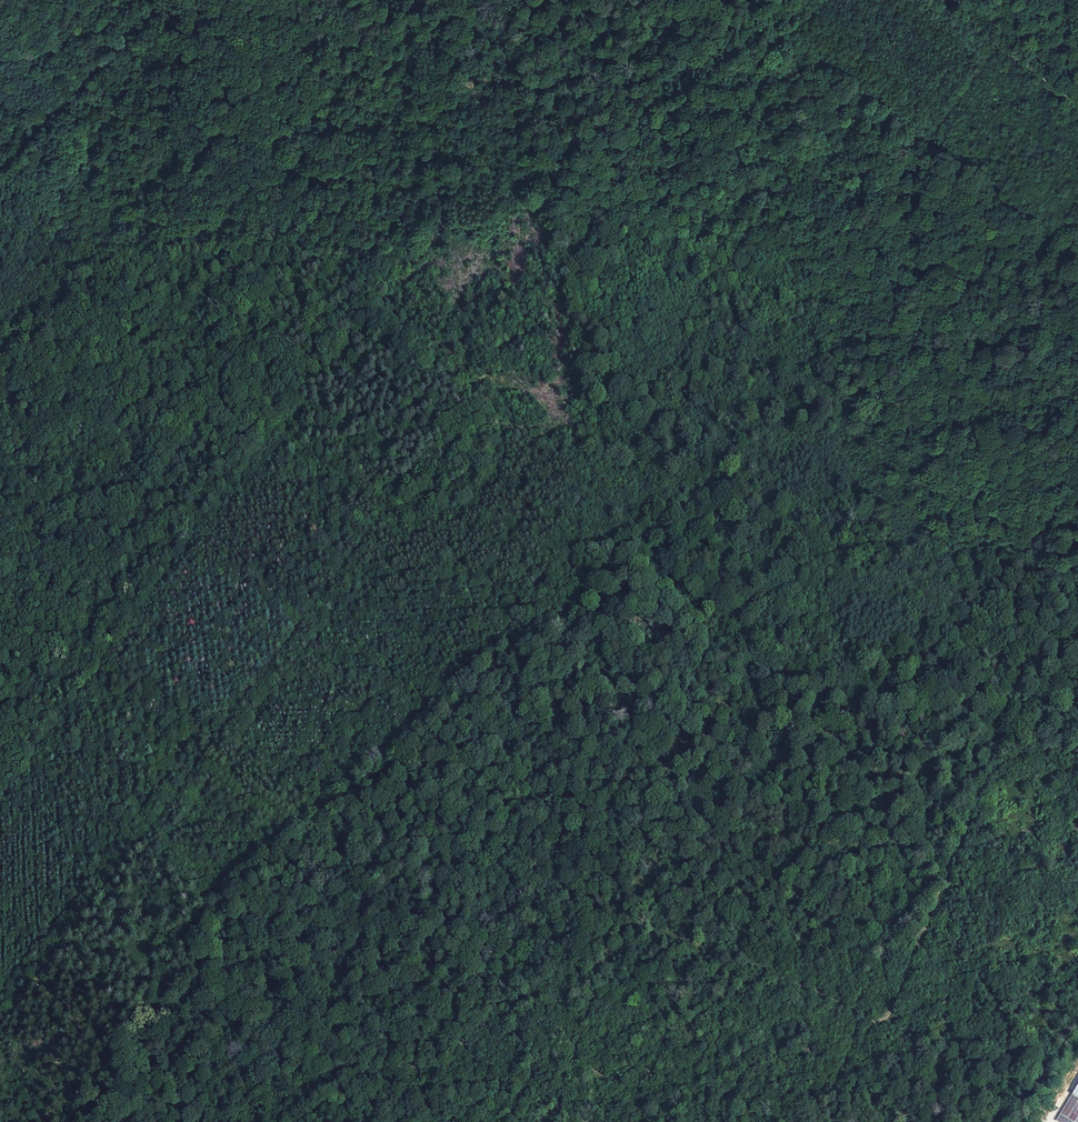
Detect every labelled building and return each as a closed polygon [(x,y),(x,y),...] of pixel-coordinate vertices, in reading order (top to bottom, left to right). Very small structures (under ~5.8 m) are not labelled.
[(1056,1120),(1059,1121),(1077,1121),(1077,1084),(1056,1120)]
